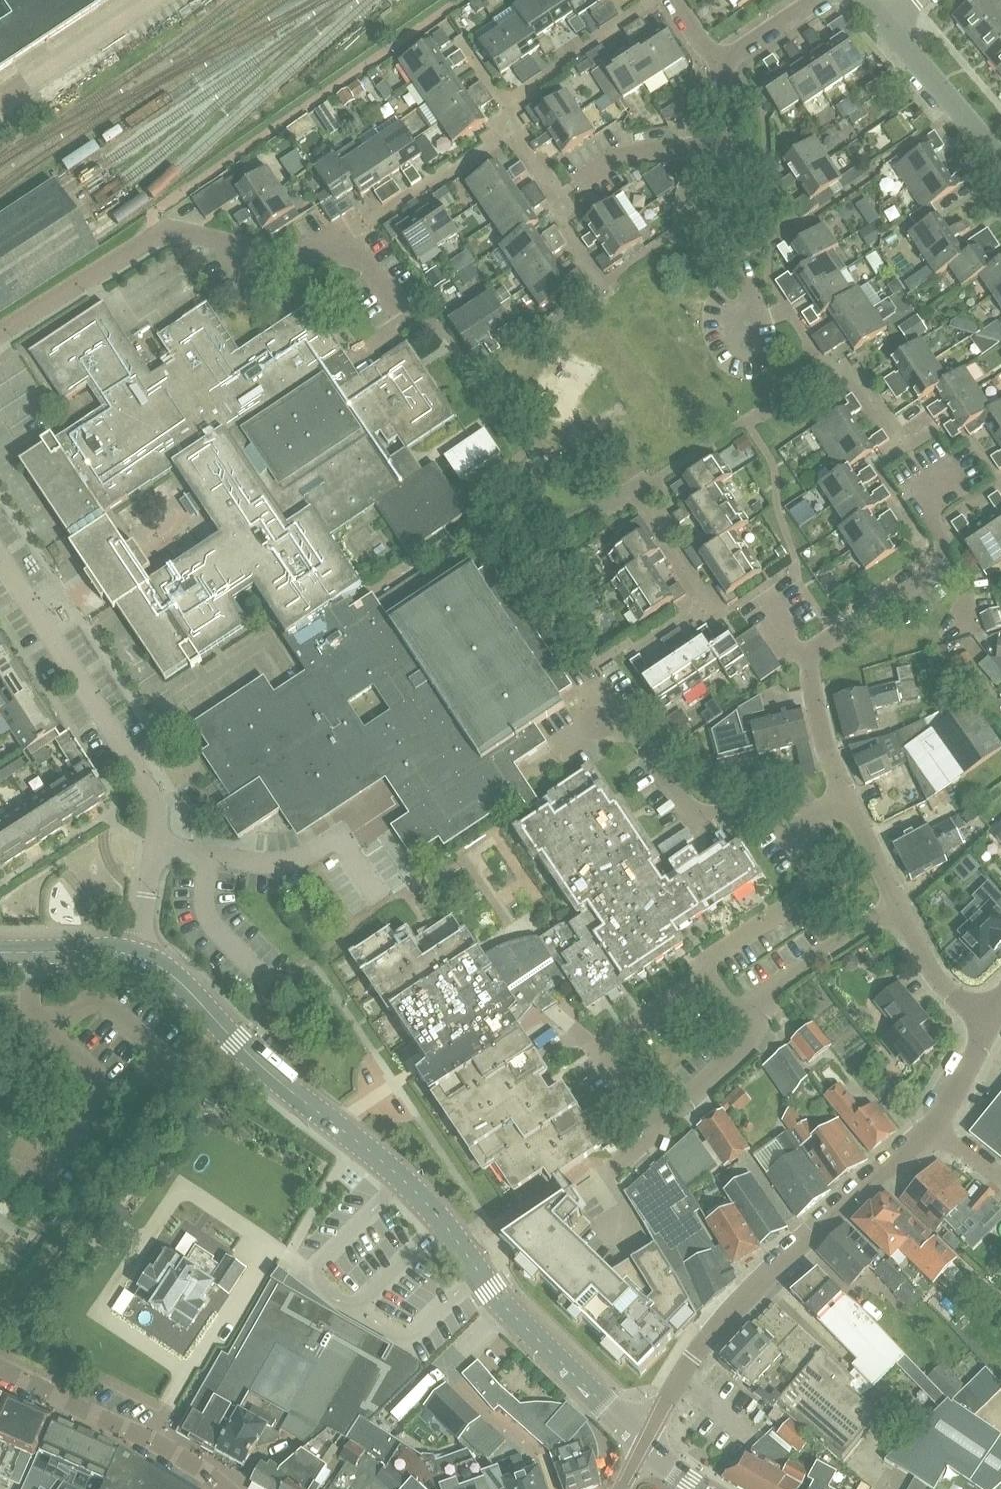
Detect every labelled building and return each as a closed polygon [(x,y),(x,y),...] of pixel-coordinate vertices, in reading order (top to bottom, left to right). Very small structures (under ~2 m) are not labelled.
[(110,0),(0,0),(0,73),(110,0)] [(485,8),(490,4),(488,0),(475,0),(470,3),(477,13),(485,8)] [(538,0),(526,0),(514,8),(519,17),(520,16),(542,48),(541,48),(547,57),(557,51),(548,38),(547,39),(543,35),(556,26),(538,0)] [(556,26),(568,18),(571,22),(569,23),(578,36),(588,29),(580,17),(579,18),(567,0),(538,0),(556,26)] [(579,18),(580,17),(591,10),(593,14),(592,14),(600,27),(610,20),(596,0),(567,0),(579,18)] [(610,20),(619,14),(611,2),(609,4),(606,0),(596,0),(610,20)] [(739,8),(752,0),(733,0),(739,8)] [(1000,16),(1000,2),(996,6),(991,0),(974,0),(953,17),(973,40),(1000,16)] [(519,17),(500,30),(533,77),(542,71),(534,59),(532,61),(529,56),(541,48),(542,48),(520,16),(519,17)] [(973,40),(989,59),(1000,49),(1000,16),(973,40)] [(824,49),(845,81),(865,67),(846,39),(853,34),(842,18),(829,27),(837,40),(824,49)] [(632,26),(664,74),(685,60),(664,29),(652,37),(649,32),(650,31),(642,20),(632,26)] [(664,74),(632,26),(623,32),(631,44),(633,43),(635,47),(623,55),(644,87),(664,74)] [(817,54),(804,63),(803,63),(824,95),(845,81),(824,49),(820,44),(822,43),(813,29),(804,35),(817,54)] [(446,63),(446,62),(438,51),(442,48),(443,50),(453,43),(444,30),(434,37),(436,40),(400,64),(414,84),(446,63)] [(533,77),(500,30),(480,44),(502,75),(514,66),(517,70),(515,72),(524,84),(533,77)] [(803,63),(804,63),(800,57),(802,56),(793,42),(783,49),(796,68),(784,76),(801,102),(800,103),(804,108),(824,95),(803,63)] [(644,87),(623,55),(611,63),(608,59),(610,58),(603,46),(587,57),(589,61),(594,68),(600,64),(603,67),(617,90),(624,101),(644,87)] [(989,59),(1000,73),(1000,49),(989,59)] [(462,52),(446,62),(446,63),(414,84),(427,103),(458,82),(451,71),(455,68),(456,70),(468,61),(462,52)] [(801,102),(784,76),(777,66),(780,65),(774,55),(763,63),(772,77),(759,85),(780,116),(800,103),(801,102)] [(594,68),(589,61),(577,69),(581,76),(594,68)] [(359,81),(347,89),(354,99),(365,91),(359,81)] [(458,82),(427,103),(441,124),(489,92),(482,82),(469,91),(470,93),(467,95),(458,82)] [(385,83),(377,89),(386,103),(394,97),(385,83)] [(354,99),(347,89),(336,96),(344,108),(356,101),(354,99)] [(617,90),(607,97),(614,107),(624,101),(617,90)] [(495,101),(489,92),(441,124),(455,144),(486,123),(478,110),(481,108),(482,110),(495,101)] [(550,135),(582,113),(568,93),(550,105),(545,98),(526,111),(536,127),(542,123),(549,134),(550,135)] [(869,115),(863,107),(849,117),(854,125),(869,115)] [(550,135),(549,134),(531,146),(535,153),(555,141),(564,154),(595,133),(582,113),(550,135)] [(401,125),(381,139),(402,171),(412,187),(423,180),(415,169),(413,170),(410,166),(423,157),(401,125)] [(932,142),(894,167),(908,189),(942,166),(933,153),(937,151),(938,151),(945,147),(935,132),(928,136),(932,142)] [(798,181),(830,159),(815,138),(783,160),(793,175),(777,185),(783,194),(795,186),(794,185),(798,182),(798,181)] [(402,171),(381,139),(361,152),(393,199),(403,193),(395,181),(393,183),(390,179),(402,171)] [(393,199),(361,152),(353,158),(347,149),(336,156),(342,165),(356,189),(362,197),(375,189),(378,193),(376,194),(383,206),(393,199)] [(342,165),(336,156),(315,169),(333,197),(320,205),(331,223),(341,217),(342,217),(355,209),(348,200),(347,200),(345,196),(356,189),(342,165)] [(798,182),(806,195),(791,205),(800,219),(819,207),(814,199),(843,179),(830,159),(798,181),(798,182)] [(480,204),(511,184),(511,183),(515,180),(516,181),(528,173),(522,163),(509,172),(511,173),(506,176),(497,164),(467,184),(480,204)] [(942,166),(908,189),(923,210),(931,205),(960,185),(961,186),(971,179),(964,169),(954,176),(951,179),(942,166)] [(252,212),(282,190),(268,169),(247,183),(241,174),(227,183),(225,180),(214,186),(221,196),(228,207),(241,198),(248,208),(245,211),(247,213),(251,210),(252,212)] [(98,249),(90,237),(75,215),(61,193),(54,182),(0,217),(0,314),(98,249)] [(519,196),(511,184),(480,204),(494,225),(542,193),(535,183),(522,192),(523,193),(519,196)] [(221,196),(214,186),(194,200),(200,210),(221,196)] [(447,189),(435,196),(440,203),(451,195),(447,189)] [(247,213),(245,211),(234,218),(240,227),(254,217),(263,230),(262,230),(263,231),(265,230),(270,238),(301,218),(282,190),(252,212),(251,210),(247,213)] [(862,192),(846,206),(856,216),(871,203),(862,192)] [(494,225),(507,245),(508,246),(533,229),(533,230),(540,225),(531,212),(534,209),(535,210),(548,202),(542,193),(494,225)] [(228,207),(221,196),(200,210),(207,221),(228,207)] [(598,242),(630,220),(616,199),(583,221),(592,234),(582,240),(589,251),(595,247),(594,245),(598,242)] [(419,217),(440,248),(461,234),(440,203),(426,212),(417,200),(408,206),(414,215),(417,213),(419,217)] [(919,229),(909,235),(922,256),(952,236),(949,232),(939,217),(939,216),(939,215),(938,216),(931,205),(923,210),(923,211),(912,218),(919,229)] [(440,248),(419,217),(405,227),(399,218),(385,228),(394,242),(402,236),(420,262),(440,248)] [(630,220),(598,242),(606,254),(596,260),(605,273),(624,260),(622,256),(644,241),(630,220)] [(825,254),(826,256),(839,247),(824,226),(789,250),(784,243),(776,249),(788,266),(796,260),(795,258),(798,256),(806,267),(806,268),(825,254)] [(508,246),(507,245),(501,249),(514,269),(562,237),(556,228),(542,237),(543,238),(540,240),(533,230),(533,229),(508,246)] [(966,257),(949,268),(963,288),(979,276),(992,268),(991,267),(984,256),(988,253),(989,255),(1000,247),(988,229),(966,243),(972,251),(965,256),(966,257)] [(952,236),(922,256),(936,276),(949,268),(966,257),(965,256),(954,240),(952,236)] [(568,247),(562,237),(514,269),(528,289),(558,268),(551,257),(555,254),(556,255),(568,247)] [(883,251),(872,258),(883,274),(894,267),(883,251)] [(806,268),(806,267),(790,278),(788,275),(778,281),(787,294),(797,288),(796,286),(799,284),(807,295),(839,274),(826,256),(825,254),(806,268)] [(979,276),(992,296),(1000,290),(1000,260),(991,267),(992,268),(979,276)] [(446,281),(437,267),(427,274),(436,288),(446,281)] [(567,281),(558,268),(528,289),(542,310),(577,287),(579,290),(588,284),(579,271),(570,277),(572,278),(567,281)] [(839,274),(807,295),(816,307),(812,310),(811,309),(801,315),(810,327),(819,321),(816,318),(820,315),(822,316),(828,312),(828,311),(852,294),(852,293),(839,274)] [(828,311),(828,312),(836,323),(812,339),(818,348),(873,310),(859,288),(852,293),(852,294),(828,311)] [(992,296),(1000,309),(1000,290),(992,296)] [(492,339),(508,329),(514,337),(525,330),(517,318),(509,323),(492,295),(471,309),(492,339)] [(873,310),(818,348),(824,357),(848,341),(855,352),(887,330),(880,320),(893,312),(886,301),(873,310)] [(341,616),(345,614),(337,602),(362,585),(329,536),(376,505),(408,554),(468,513),(435,464),(400,487),(368,440),(380,432),(388,444),(398,437),(407,451),(458,417),(408,344),(335,393),(320,372),(346,354),(312,303),(240,351),(208,304),(158,337),(175,362),(153,377),(104,304),(30,354),(64,404),(89,387),(104,409),(57,441),(52,435),(42,442),(44,446),(21,461),(74,542),(71,544),(90,572),(86,575),(87,576),(90,574),(105,596),(102,599),(103,600),(106,597),(115,610),(118,608),(166,680),(190,664),(192,668),(203,661),(201,658),(251,625),(235,600),(255,586),(288,634),(313,671),(322,665),(348,704),(349,704),(376,686),(393,711),(365,729),(365,730),(388,764),(419,743),(387,694),(394,690),(391,685),(379,668),(379,667),(369,651),(368,652),(360,640),(359,641),(359,640),(361,638),(358,634),(355,636),(341,616)] [(492,339),(471,309),(450,323),(470,354),(485,344),(492,356),(501,350),(496,342),(494,343),(492,339)] [(919,318),(909,323),(915,337),(926,332),(919,318)] [(890,390),(934,360),(921,340),(892,360),(900,371),(895,374),(894,373),(883,381),(890,390)] [(948,380),(934,360),(890,390),(896,400),(908,392),(907,391),(910,388),(919,400),(936,389),(948,380)] [(948,380),(936,389),(944,401),(940,404),(938,401),(926,409),(934,420),(949,409),(949,408),(978,389),(965,369),(948,380)] [(949,408),(949,409),(957,421),(953,423),(952,421),(944,427),(953,440),(960,435),(959,432),(964,428),(992,409),(978,389),(949,408)] [(824,451),(857,428),(849,416),(854,413),(855,415),(863,409),(852,394),(844,399),(848,404),(810,430),(824,451)] [(992,409),(964,428),(971,437),(982,429),(981,427),(986,424),(994,437),(1000,433),(1000,402),(992,409)] [(867,443),(857,428),(824,451),(838,471),(846,465),(848,467),(877,448),(878,449),(890,441),(882,430),(871,438),(872,440),(867,443)] [(482,431),(444,457),(462,484),(500,458),(482,431)] [(750,436),(731,454),(741,465),(760,447),(750,436)] [(999,453),(998,452),(990,458),(999,471),(1000,470),(1000,452),(999,453)] [(698,499),(721,484),(732,477),(718,456),(671,488),(677,498),(691,489),(698,499)] [(846,465),(838,471),(839,472),(819,486),(833,507),(861,487),(866,484),(867,486),(878,478),(870,466),(859,474),(860,476),(856,479),(848,467),(846,465)] [(698,499),(673,516),(679,526),(693,516),(700,526),(734,503),(721,484),(698,499)] [(869,499),(861,487),(833,507),(846,525),(868,510),(868,511),(879,504),(880,505),(891,497),(884,486),(872,495),(873,496),(869,499)] [(998,492),(988,498),(995,509),(997,508),(999,511),(985,521),(1000,544),(1000,496),(998,492)] [(734,503),(700,526),(707,537),(685,552),(691,562),(735,533),(748,524),(734,503)] [(846,525),(838,530),(852,551),(897,520),(890,511),(879,519),(881,521),(877,524),(868,511),(868,510),(846,525)] [(985,521),(971,530),(968,527),(970,525),(963,515),(951,524),(984,572),(1000,560),(1000,544),(985,521)] [(623,574),(655,552),(648,543),(653,539),(639,518),(624,528),(631,540),(610,554),(623,574)] [(897,520),(852,551),(866,571),(895,551),(887,540),(892,536),(893,538),(904,531),(897,520)] [(748,552),(735,533),(691,562),(697,571),(706,565),(713,575),(748,552)] [(658,550),(655,552),(623,574),(612,581),(626,603),(659,580),(652,569),(665,560),(658,550)] [(761,572),(748,552),(713,575),(720,585),(716,588),(728,606),(739,598),(734,591),(761,572)] [(445,843),(522,792),(529,787),(515,766),(548,744),(536,726),(566,706),(559,696),(574,686),(492,564),(478,573),(471,563),(389,618),(373,595),(345,614),(341,616),(355,636),(358,634),(361,638),(359,640),(359,641),(360,640),(368,652),(369,651),(379,667),(379,668),(391,685),(394,690),(387,694),(419,743),(388,764),(381,769),(404,804),(409,801),(417,812),(394,827),(411,854),(441,836),(445,843)] [(666,590),(659,580),(626,603),(640,624),(672,602),(674,604),(686,596),(677,583),(666,590)] [(986,632),(986,634),(1000,628),(1000,611),(1000,608),(998,608),(981,614),(980,615),(986,632)] [(752,664),(749,661),(742,651),(735,642),(725,627),(724,628),(727,632),(717,639),(709,625),(698,632),(699,634),(722,669),(729,679),(752,664)] [(722,669),(699,634),(689,641),(680,628),(670,634),(702,682),(722,669)] [(742,651),(763,638),(756,628),(735,642),(742,651)] [(669,654),(659,661),(682,695),(702,682),(670,634),(660,641),(669,654)] [(9,658),(4,651),(8,649),(0,637),(0,663),(9,658)] [(763,638),(742,651),(749,661),(770,647),(763,638)] [(770,647),(749,661),(752,664),(756,671),(776,657),(770,647)] [(983,676),(968,652),(949,664),(963,688),(983,676)] [(682,695),(659,661),(648,668),(640,655),(629,662),(662,709),(682,695)] [(776,657),(756,671),(763,681),(783,667),(776,657)] [(9,658),(0,663),(0,689),(24,674),(16,662),(13,664),(9,658)] [(991,660),(1000,671),(1000,661),(991,660)] [(884,664),(848,674),(851,685),(832,690),(838,714),(878,703),(873,683),(887,679),(884,664)] [(322,665),(313,671),(298,681),(298,682),(276,697),(272,691),(271,691),(265,681),(252,690),(252,689),(241,696),(242,697),(229,705),(228,705),(214,714),(199,724),(202,728),(201,729),(214,748),(211,750),(211,751),(207,753),(217,769),(223,779),(221,781),(232,798),(219,807),(238,838),(281,810),(279,807),(284,804),(296,820),(302,829),(327,813),(328,813),(353,797),(352,797),(367,787),(362,779),(380,767),(381,769),(388,764),(365,730),(365,729),(349,704),(348,704),(322,665)] [(24,674),(0,689),(0,713),(1,714),(32,694),(28,687),(31,685),(24,674)] [(904,688),(878,698),(884,712),(909,702),(904,688)] [(32,694),(1,714),(12,732),(47,710),(40,699),(36,701),(32,694)] [(1000,749),(1000,744),(970,701),(929,732),(922,722),(898,734),(867,742),(849,747),(866,785),(893,772),(887,759),(904,752),(927,803),(1000,749)] [(883,722),(878,703),(838,714),(845,737),(864,732),(867,742),(898,734),(894,719),(883,722)] [(716,731),(718,738),(722,753),(757,744),(760,755),(810,743),(801,708),(751,720),(753,730),(746,732),(742,711),(716,731)] [(54,722),(47,710),(12,732),(24,751),(27,750),(56,731),(51,724),(54,722)] [(60,737),(56,731),(27,750),(31,757),(55,741),(75,772),(65,779),(87,813),(98,806),(96,802),(104,797),(94,782),(99,779),(69,731),(67,733),(60,737)] [(21,760),(7,769),(12,776),(26,767),(21,760)] [(529,787),(522,792),(539,816),(517,831),(537,861),(541,858),(582,919),(563,932),(560,926),(537,941),(524,942),(510,945),(497,950),(487,956),(486,957),(494,969),(491,972),(452,915),(416,939),(407,926),(394,935),(389,928),(352,953),(391,1011),(395,1008),(432,1065),(420,1073),(485,1170),(496,1162),(516,1191),(544,1171),(551,1181),(601,1147),(562,1089),(550,1096),(539,1080),(546,1075),(514,1027),(534,1004),(542,1011),(550,1002),(542,995),(566,979),(586,1010),(684,945),(676,934),(760,877),(738,843),(725,852),(721,846),(700,860),(693,851),(670,866),(677,877),(664,886),(654,871),(662,866),(620,804),(616,807),(590,768),(549,796),(550,797),(541,803),(529,787)] [(7,769),(0,773),(0,784),(12,776),(7,769)] [(87,813),(65,779),(46,790),(66,821),(73,817),(75,820),(87,813)] [(66,821),(46,790),(28,802),(50,836),(62,829),(60,826),(66,821)] [(50,836),(28,802),(10,813),(30,845),(37,840),(39,843),(50,836)] [(974,806),(961,816),(967,824),(981,814),(974,806)] [(0,820),(0,838),(14,859),(25,852),(23,849),(30,845),(10,813),(0,820)] [(903,861),(957,831),(966,826),(961,816),(960,815),(932,830),(928,823),(893,842),(903,861)] [(964,843),(957,831),(903,861),(913,880),(948,861),(944,854),(964,843)] [(1,863),(3,867),(14,859),(0,838),(0,864),(1,863)] [(1000,945),(1000,897),(988,884),(974,898),(986,909),(961,934),(966,939),(963,941),(981,960),(993,948),(995,951),(1000,945)] [(912,1066),(935,1048),(918,1028),(929,1020),(899,983),(877,1001),(899,1028),(884,1040),(898,1057),(902,1054),(912,1066)] [(832,1045),(814,1023),(803,1032),(792,1041),(810,1063),(832,1045)] [(807,1076),(787,1046),(774,1057),(796,1090),(807,1076)] [(986,1108),(1000,1115),(1000,1078),(995,1088),(991,1098),(986,1108)] [(871,1152),(896,1132),(874,1104),(865,1112),(842,1084),(826,1097),(871,1152)] [(738,1114),(752,1100),(741,1089),(728,1102),(738,1114)] [(829,1186),(866,1161),(838,1120),(815,1135),(806,1122),(802,1125),(790,1108),(783,1119),(801,1146),(802,1145),(829,1186)] [(726,1166),(751,1149),(723,1110),(698,1127),(726,1166)] [(625,1192),(624,1192),(643,1224),(655,1245),(657,1244),(661,1250),(697,1312),(699,1312),(699,1313),(700,1312),(734,1283),(733,1282),(728,1270),(718,1249),(716,1250),(694,1215),(700,1211),(701,1210),(688,1191),(721,1167),(694,1132),(693,1132),(681,1144),(665,1158),(657,1165),(641,1179),(639,1182),(628,1191),(627,1190),(625,1192)] [(781,1164),(812,1206),(833,1191),(788,1132),(777,1140),(790,1157),(781,1164)] [(946,1218),(955,1226),(969,1211),(972,1214),(974,1212),(978,1215),(986,1222),(1000,1206),(1000,1202),(995,1196),(996,1195),(987,1187),(972,1202),(953,1185),(958,1180),(939,1161),(914,1187),(946,1218)] [(812,1206),(781,1164),(767,1174),(799,1216),(812,1206)] [(735,1206),(759,1245),(787,1227),(751,1173),(725,1190),(735,1206)] [(544,1209),(533,1216),(522,1224),(511,1231),(500,1239),(511,1250),(519,1258),(516,1261),(537,1281),(540,1278),(562,1300),(559,1303),(567,1311),(579,1323),(583,1320),(601,1337),(605,1342),(602,1345),(622,1365),(626,1362),(631,1367),(640,1376),(658,1358),(666,1350),(664,1347),(674,1337),(670,1333),(678,1326),(683,1331),(693,1321),(697,1316),(696,1312),(697,1312),(661,1250),(657,1244),(655,1245),(609,1273),(599,1263),(576,1241),(591,1225),(575,1209),(580,1205),(571,1192),(577,1188),(576,1187),(571,1190),(564,1195),(544,1209)] [(946,1218),(914,1187),(902,1200),(934,1230),(946,1218)] [(887,1193),(872,1208),(893,1228),(898,1222),(912,1236),(911,1238),(924,1251),(914,1262),(935,1282),(957,1258),(887,1193)] [(735,1206),(709,1223),(733,1263),(734,1265),(761,1250),(759,1245),(735,1206)] [(893,1228),(872,1208),(870,1206),(855,1223),(892,1258),(901,1249),(914,1262),(924,1251),(911,1238),(912,1236),(898,1222),(893,1228)] [(61,1221),(52,1215),(45,1225),(54,1231),(61,1221)] [(848,1224),(833,1239),(865,1271),(880,1257),(848,1224)] [(865,1271),(833,1239),(818,1253),(851,1286),(865,1271)] [(156,1273),(155,1272),(153,1270),(140,1289),(142,1290),(138,1296),(153,1307),(152,1308),(171,1320),(172,1319),(188,1330),(193,1322),(194,1323),(206,1306),(202,1303),(215,1284),(231,1295),(247,1271),(228,1258),(222,1268),(212,1262),(214,1259),(197,1248),(185,1265),(169,1254),(156,1273)] [(917,1292),(886,1261),(875,1272),(906,1303),(917,1292)] [(1000,1487),(1000,1435),(974,1417),(1000,1390),(1000,1385),(987,1369),(952,1404),(909,1357),(863,1309),(844,1296),(817,1269),(792,1295),(858,1361),(853,1366),(873,1387),(896,1365),(939,1408),(884,1461),(915,1478),(909,1488),(998,1488),(1000,1487)] [(373,1335),(280,1283),(233,1368),(224,1362),(184,1433),(245,1467),(257,1446),(276,1442),(283,1430),(306,1443),(317,1434),(362,1355),(370,1363),(353,1380),(384,1411),(445,1351),(404,1310),(370,1344),(369,1342),(373,1335)] [(761,1329),(758,1332),(773,1347),(776,1351),(799,1326),(776,1306),(759,1324),(760,1325),(761,1329)] [(773,1347),(758,1332),(751,1325),(749,1328),(747,1327),(739,1336),(740,1337),(731,1347),(730,1346),(722,1355),(723,1356),(721,1358),(742,1378),(773,1347)] [(776,1351),(773,1347),(742,1378),(756,1389),(752,1394),(774,1409),(776,1408),(825,1350),(799,1326),(776,1351)] [(506,1343),(493,1355),(505,1369),(519,1356),(506,1343)] [(776,1408),(785,1413),(791,1419),(819,1443),(823,1447),(838,1460),(839,1460),(843,1463),(875,1422),(839,1390),(852,1377),(825,1350),(776,1408)] [(522,1404),(501,1385),(479,1359),(463,1373),(495,1410),(500,1406),(551,1452),(564,1488),(591,1488),(600,1486),(602,1486),(596,1461),(598,1460),(598,1459),(597,1451),(596,1444),(594,1437),(590,1430),(586,1423),(588,1422),(568,1404),(567,1405),(552,1403),(537,1402),(522,1404)] [(965,1390),(943,1368),(932,1379),(953,1401),(965,1390)] [(446,1384),(425,1406),(458,1439),(480,1417),(446,1384)] [(26,1408),(20,1406),(19,1407),(3,1399),(0,1406),(0,1467),(26,1408)] [(892,1405),(879,1419),(894,1433),(907,1419),(892,1405)] [(0,1467),(0,1477),(10,1481),(19,1485),(31,1458),(32,1456),(48,1419),(31,1412),(32,1411),(26,1408),(0,1467)] [(776,1408),(774,1409),(769,1417),(778,1423),(785,1413),(776,1408)] [(734,1468),(723,1479),(742,1488),(777,1488),(792,1462),(794,1446),(801,1452),(812,1438),(790,1420),(791,1419),(785,1413),(778,1423),(773,1428),(755,1449),(734,1468)] [(492,1477),(487,1480),(468,1451),(433,1462),(433,1456),(422,1456),(359,1418),(346,1439),(351,1442),(352,1441),(387,1463),(396,1470),(411,1479),(403,1488),(499,1488),(492,1477)] [(21,1488),(39,1488),(40,1488),(51,1488),(57,1481),(62,1483),(57,1488),(99,1488),(105,1477),(117,1449),(84,1435),(83,1436),(83,1435),(78,1431),(69,1427),(60,1424),(53,1422),(53,1421),(51,1420),(37,1453),(30,1469),(22,1486),(21,1488)] [(317,1486),(319,1482),(318,1482),(328,1467),(327,1467),(339,1450),(335,1448),(343,1436),(328,1430),(303,1451),(282,1470),(271,1464),(269,1468),(263,1465),(252,1483),(263,1488),(286,1488),(290,1482),(301,1488),(315,1488),(317,1486)] [(351,1442),(340,1460),(348,1464),(332,1488),(403,1488),(411,1479),(396,1470),(387,1463),(352,1441),(351,1442)] [(180,1488),(180,1487),(177,1485),(150,1469),(117,1449),(105,1477),(99,1488),(182,1488),(180,1488)] [(510,1458),(514,1469),(525,1465),(521,1454),(510,1458)] [(838,1460),(839,1461),(824,1488),(814,1483),(811,1488),(872,1488),(842,1464),(843,1463),(839,1460),(838,1460)] [(499,1488),(546,1488),(539,1468),(538,1470),(534,1461),(525,1464),(528,1473),(502,1481),(500,1473),(492,1477),(499,1488)] [(810,1472),(792,1462),(777,1488),(801,1488),(810,1472)]
